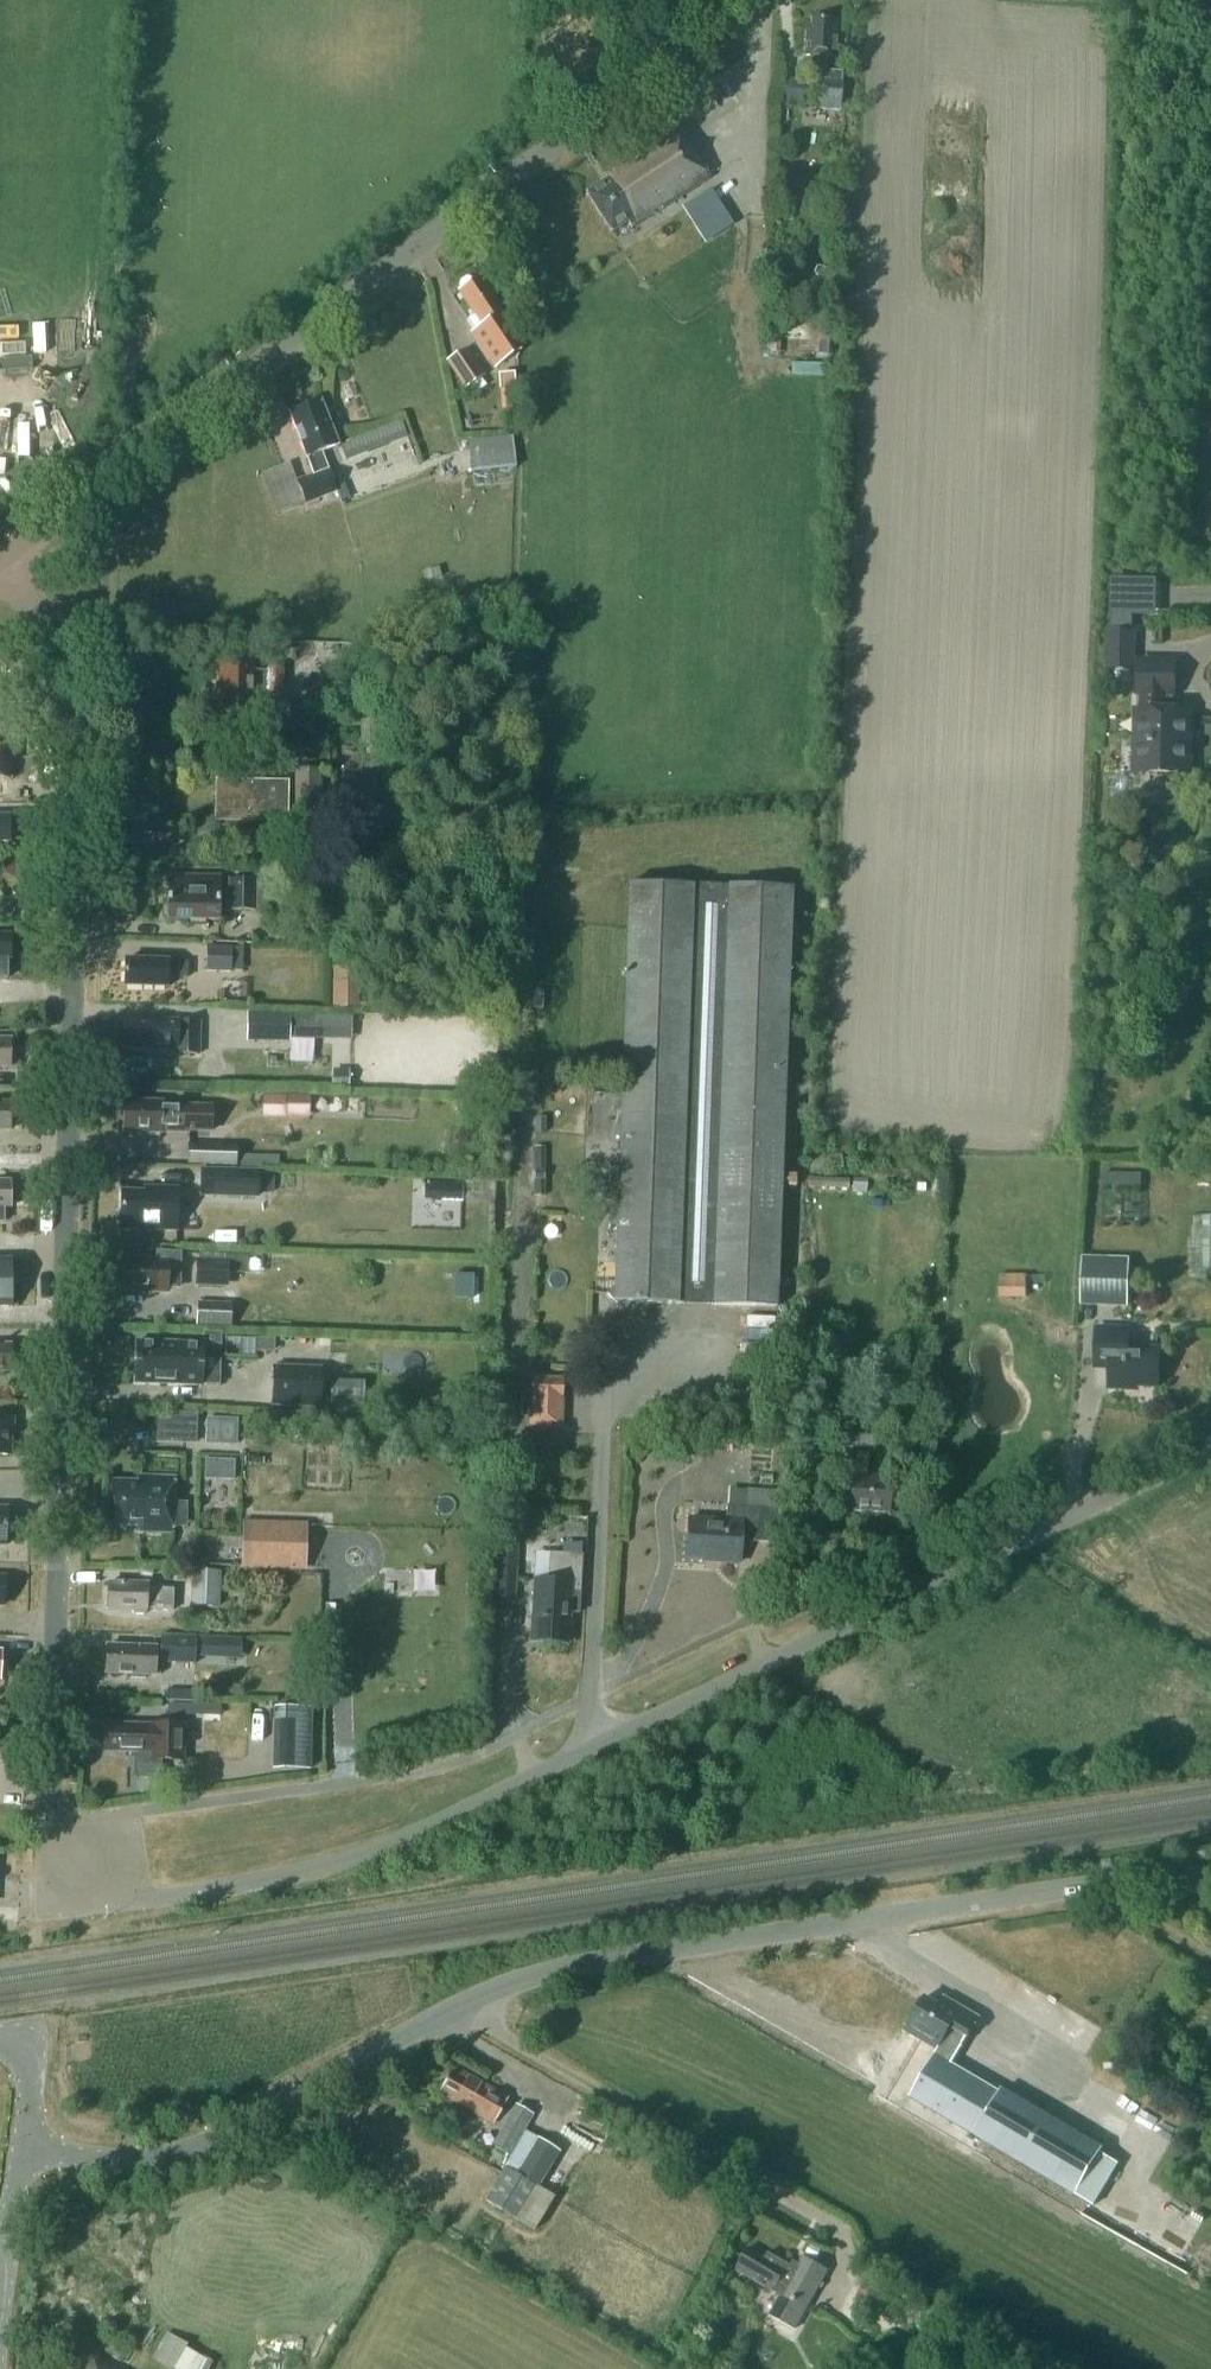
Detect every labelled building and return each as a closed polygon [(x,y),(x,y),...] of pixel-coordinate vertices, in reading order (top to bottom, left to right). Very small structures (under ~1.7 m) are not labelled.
[(814,55),(812,69),(811,81),(783,78),(780,103),(800,105),(801,98),(812,99),(812,105),(839,108),(843,72),(825,70),(827,56),(835,56),(837,18),(813,17),(812,28),(807,28),(805,54),(814,55)] [(632,228),(711,177),(678,126),(604,173),(608,179),(586,193),(611,233),(628,222),(632,228)] [(704,241),(733,223),(727,213),(698,231),(704,241)] [(510,343),(502,331),(511,325),(480,277),(479,278),(475,280),(458,291),(474,315),(468,319),(476,330),(473,332),(480,342),(478,344),(493,367),(509,357),(515,353),(516,353),(516,351),(510,343)] [(809,338),(810,326),(785,325),(784,337),(809,338)] [(780,351),(781,332),(771,332),(770,351),(780,351)] [(830,357),(832,337),(819,336),(817,356),(830,357)] [(481,374),(481,373),(477,368),(465,350),(449,361),(465,385),(466,384),(480,375),(481,374)] [(513,375),(497,376),(498,387),(502,387),(510,386),(514,385),(513,375)] [(321,452),(337,445),(320,402),(290,414),(314,475),(297,481),(306,503),(337,491),(321,452)] [(393,461),(421,452),(407,410),(352,428),(356,440),(347,443),(352,457),(388,446),(393,461)] [(514,468),(512,438),(468,442),(471,471),(514,468)] [(262,474),(278,513),(305,502),(289,463),(262,474)] [(439,567),(425,571),(427,580),(441,577),(439,567)] [(489,627),(487,615),(466,618),(468,630),(489,627)] [(1110,667),(1132,667),(1133,633),(1111,633),(1110,667)] [(312,664),(322,676),(345,656),(335,645),(312,664)] [(283,668),(267,668),(267,672),(253,672),(253,660),(220,660),(219,711),(225,711),(252,711),(253,698),(267,698),(267,697),(283,697),(283,668)] [(1163,773),(1184,765),(1184,752),(1189,752),(1190,713),(1170,712),(1170,695),(1174,695),(1175,663),(1139,662),(1138,694),(1140,694),(1139,712),(1138,712),(1137,744),(1142,744),(1141,764),(1163,773)] [(253,728),(252,728),(224,729),(224,743),(253,742),(253,728)] [(11,780),(12,748),(0,748),(0,779),(11,780)] [(296,770),(296,810),(320,810),(320,770),(296,770)] [(217,819),(286,821),(287,783),(217,782),(217,819)] [(366,826),(366,810),(344,810),(344,848),(361,848),(361,826),(366,826)] [(0,815),(0,841),(9,841),(9,815),(0,815)] [(319,842),(328,842),(328,827),(318,828),(319,842)] [(319,851),(319,842),(309,842),(310,852),(319,851)] [(222,876),(207,876),(169,875),(168,904),(164,907),(163,912),(168,916),(168,920),(185,921),(204,921),(219,921),(219,911),(228,911),(255,912),(275,912),(275,881),(255,880),(229,880),(229,891),(222,891),(222,876)] [(606,1293),(622,1310),(631,1302),(775,1307),(787,888),(627,882),(618,1169),(618,1178),(615,1285),(606,1293)] [(7,977),(7,978),(8,978),(8,958),(10,958),(10,935),(0,935),(0,977),(7,977)] [(231,973),(231,970),(242,970),(243,949),(232,948),(208,947),(207,972),(231,973)] [(187,977),(187,962),(168,961),(168,960),(126,959),(125,986),(167,987),(168,977),(187,977)] [(335,983),(345,983),(345,969),(335,969),(335,983)] [(543,1009),(543,990),(535,990),(535,1009),(543,1009)] [(333,995),(333,1007),(357,1007),(357,995),(333,995)] [(247,1038),(289,1039),(313,1039),(314,1015),(290,1015),(247,1014),(247,1038)] [(123,1048),(167,1049),(175,1050),(175,1054),(199,1054),(199,1021),(124,1019),(123,1048)] [(11,1067),(11,1038),(0,1038),(0,1066),(11,1067)] [(349,1089),(349,1069),(332,1069),(332,1089),(349,1089)] [(309,1110),(360,1111),(360,1098),(286,1095),(285,1111),(309,1111),(309,1110)] [(10,1129),(10,1101),(0,1101),(0,1129),(10,1129)] [(210,1131),(211,1106),(172,1105),(172,1106),(162,1105),(162,1102),(124,1101),(124,1106),(121,1106),(121,1119),(123,1120),(123,1132),(147,1132),(146,1135),(158,1135),(158,1133),(161,1133),(161,1129),(171,1130),(210,1131)] [(536,1133),(537,1117),(526,1117),(525,1132),(536,1133)] [(235,1165),(236,1146),(189,1145),(188,1164),(235,1165)] [(866,1170),(853,1165),(850,1171),(863,1177),(866,1170)] [(200,1167),(199,1196),(258,1198),(259,1170),(200,1167)] [(609,1168),(609,1178),(618,1178),(618,1169),(609,1168)] [(535,1170),(535,1179),(544,1179),(544,1170),(535,1170)] [(1109,1184),(1145,1184),(1146,1172),(1109,1171),(1109,1184)] [(806,1179),(806,1188),(848,1190),(848,1181),(806,1179)] [(4,1222),(4,1207),(10,1207),(10,1180),(0,1180),(0,1222),(4,1222)] [(868,1181),(853,1180),(853,1190),(867,1190),(868,1181)] [(443,1200),(462,1201),(463,1182),(444,1181),(443,1200)] [(156,1194),(121,1193),(120,1227),(176,1228),(177,1189),(156,1189),(156,1194)] [(1196,1269),(1210,1270),(1210,1214),(1197,1213),(1196,1269)] [(180,1247),(157,1247),(157,1261),(120,1259),(119,1289),(143,1290),(145,1292),(153,1293),(155,1290),(157,1290),(157,1285),(179,1285),(180,1247)] [(1130,1258),(1085,1257),(1082,1257),(1081,1295),(1129,1296),(1130,1258)] [(11,1284),(10,1259),(0,1259),(0,1306),(11,1306),(11,1284)] [(225,1284),(225,1262),(200,1261),(199,1283),(225,1284)] [(459,1274),(458,1294),(473,1294),(474,1274),(459,1274)] [(999,1297),(1027,1297),(1028,1275),(999,1275),(999,1297)] [(198,1301),(197,1325),(230,1326),(231,1303),(198,1301)] [(1128,1330),(1122,1329),(1096,1329),(1095,1363),(1110,1363),(1109,1388),(1126,1389),(1127,1385),(1158,1386),(1160,1349),(1128,1348),(1128,1330)] [(256,1339),(255,1352),(274,1352),(275,1339),(256,1339)] [(134,1383),(202,1386),(204,1342),(136,1340),(134,1383)] [(11,1371),(11,1344),(0,1344),(0,1371),(11,1371)] [(270,1405),(320,1407),(322,1367),(272,1365),(270,1405)] [(370,1405),(371,1379),(337,1378),(336,1404),(370,1405)] [(531,1378),(530,1426),(562,1427),(563,1379),(531,1378)] [(165,1440),(204,1439),(202,1412),(163,1413),(165,1440)] [(10,1455),(11,1418),(0,1418),(0,1455),(10,1455)] [(236,1420),(207,1419),(206,1443),(235,1444),(236,1420)] [(844,1445),(875,1446),(875,1427),(845,1426),(844,1445)] [(848,1511),(888,1513),(890,1477),(866,1476),(867,1454),(856,1453),(856,1460),(851,1460),(850,1474),(848,1511)] [(136,1531),(173,1533),(175,1477),(138,1476),(138,1481),(112,1481),(110,1525),(136,1525),(136,1531)] [(727,1521),(690,1519),(687,1558),(706,1559),(706,1562),(739,1564),(741,1542),(777,1544),(779,1508),(728,1505),(727,1521)] [(245,1568),(303,1570),(304,1525),(282,1524),(282,1518),(246,1517),(245,1533),(245,1568)] [(506,1537),(524,1536),(523,1518),(506,1519),(506,1537)] [(549,1581),(534,1581),(531,1640),(568,1643),(570,1612),(579,1613),(582,1554),(550,1552),(549,1581)] [(316,1573),(316,1559),(303,1558),(303,1570),(303,1572),(316,1573)] [(495,1599),(514,1600),(516,1567),(497,1566),(495,1599)] [(189,1604),(218,1606),(221,1570),(191,1569),(189,1604)] [(108,1582),(107,1609),(147,1610),(173,1611),(174,1590),(147,1588),(148,1583),(108,1582)] [(146,1647),(106,1646),(106,1673),(131,1674),(134,1677),(142,1678),(146,1675),(146,1674),(160,1674),(161,1661),(195,1662),(196,1636),(161,1634),(161,1648),(146,1647)] [(241,1639),(224,1638),(223,1652),(242,1652),(241,1639)] [(227,1716),(227,1702),(173,1701),(173,1714),(227,1716)] [(282,1726),(281,1768),(308,1769),(309,1708),(275,1708),(275,1726),(282,1726)] [(104,1751),(135,1752),(135,1757),(145,1757),(145,1759),(183,1760),(184,1724),(151,1724),(151,1725),(104,1724),(104,1751)] [(925,1997),(905,2030),(938,2050),(935,2055),(951,2064),(960,2048),(979,2017),(953,2002),(948,2010),(925,1997)] [(989,2086),(951,2064),(935,2055),(910,2097),(964,2129),(989,2086)] [(507,2097),(461,2071),(458,2076),(450,2072),(438,2093),(492,2123),(507,2097)] [(964,2129),(975,2136),(1053,2182),(1073,2193),(1094,2206),(1119,2163),(1098,2151),(1079,2139),(1077,2138),(1061,2129),(1000,2093),(989,2086),(964,2129)] [(533,2114),(516,2104),(491,2144),(508,2154),(533,2114)] [(525,2131),(484,2199),(533,2230),(553,2198),(537,2188),(559,2152),(525,2131)] [(1192,2217),(1201,2222),(1206,2215),(1197,2210),(1192,2217)] [(795,2329),(828,2271),(803,2257),(796,2269),(769,2253),(766,2258),(749,2248),(737,2269),(774,2292),(776,2287),(784,2291),(770,2315),(795,2329)] [(174,2368),(187,2345),(167,2333),(152,2356),(174,2368)] [(95,2359),(89,2368),(111,2368),(95,2359)]
